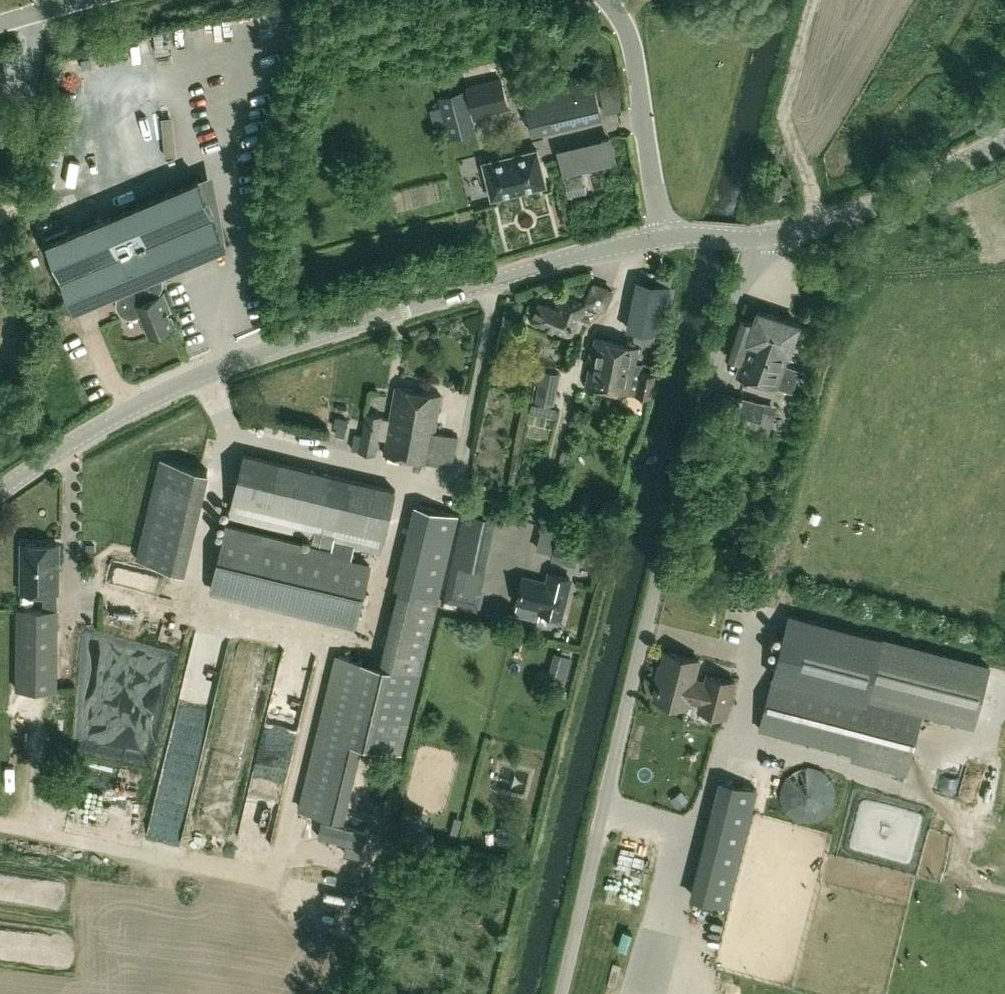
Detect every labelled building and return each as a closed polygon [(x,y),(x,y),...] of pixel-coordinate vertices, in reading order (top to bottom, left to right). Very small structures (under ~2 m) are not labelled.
[(466,89),(475,120),(511,111),(502,80),(466,89)] [(604,122),(593,80),(524,96),(534,138),(604,122)] [(440,106),(430,109),(435,129),(446,127),(449,141),(464,140),(477,132),(475,120),(466,89),(438,96),(440,106)] [(612,140),(558,153),(564,179),(620,166),(612,140)] [(537,149),(483,162),(492,198),(546,185),(537,149)] [(583,175),(566,180),(570,195),(587,191),(583,175)] [(198,179),(49,242),(77,308),(129,286),(121,291),(119,293),(118,296),(117,299),(116,302),(116,305),(117,308),(119,311),(121,314),(124,316),(127,317),(131,318),(134,317),(142,315),(149,335),(174,325),(162,293),(161,293),(163,286),(163,284),(163,281),(162,276),(161,273),(159,271),(226,243),(198,179)] [(626,329),(659,336),(669,285),(636,278),(626,329)] [(538,302),(532,318),(577,335),(588,307),(559,296),(554,308),(538,302)] [(735,375),(776,388),(777,387),(793,392),(800,369),(782,363),(784,356),(778,354),(780,350),(790,353),(799,323),(758,310),(754,322),(741,317),(729,354),(740,358),(735,375)] [(587,384),(631,392),(652,396),(657,373),(642,370),(644,362),(636,361),(639,346),(595,337),(587,384)] [(542,368),(537,391),(544,393),(542,402),(554,405),(561,372),(542,368)] [(429,461),(442,395),(396,386),(390,418),(383,417),(383,416),(366,412),(359,450),(376,453),(379,437),(386,438),(383,452),(429,461)] [(708,419),(731,424),(727,437),(748,443),(751,430),(757,431),(769,434),(777,406),(765,402),(716,389),(708,419)] [(537,474),(547,475),(555,429),(545,428),(537,474)] [(245,452),(228,517),(314,537),(312,545),(226,525),(210,594),(356,627),(373,552),(380,554),(396,489),(245,452)] [(136,559),(185,571),(210,470),(160,458),(136,559)] [(414,498),(407,529),(403,528),(397,550),(440,561),(446,537),(440,536),(447,506),(414,498)] [(486,570),(485,570),(497,517),(464,510),(444,599),(478,607),(486,570)] [(541,527),(537,548),(555,552),(561,532),(541,527)] [(583,537),(561,532),(555,552),(553,558),(576,565),(583,537)] [(60,544),(24,544),(24,592),(43,592),(43,608),(57,608),(57,592),(60,592),(60,544)] [(138,563),(131,580),(143,585),(150,568),(138,563)] [(546,579),(523,574),(516,603),(541,609),(540,611),(544,612),(546,617),(554,619),(557,616),(561,617),(568,588),(571,577),(548,571),(546,579)] [(399,587),(380,664),(335,653),(298,808),(344,819),(362,743),(402,752),(440,597),(399,587)] [(16,608),(15,689),(58,689),(58,608),(57,608),(43,608),(16,608)] [(791,611),(787,625),(776,667),(858,688),(869,691),(869,694),(867,700),(923,712),(974,726),(991,666),(883,635),(882,636),(873,634),(874,632),(791,610),(791,611)] [(695,679),(700,659),(665,650),(654,698),(687,706),(689,700),(701,703),(699,709),(726,716),(735,681),(708,674),(706,682),(695,679)] [(867,700),(772,676),(758,729),(852,754),(851,760),(906,775),(923,712),(867,700)] [(265,728),(239,815),(265,823),(291,735),(265,728)] [(722,779),(692,895),(726,903),(756,788),(722,779)] [(428,812),(405,806),(399,829),(422,835),(428,812)] [(120,868),(123,855),(109,853),(106,866),(120,868)]
